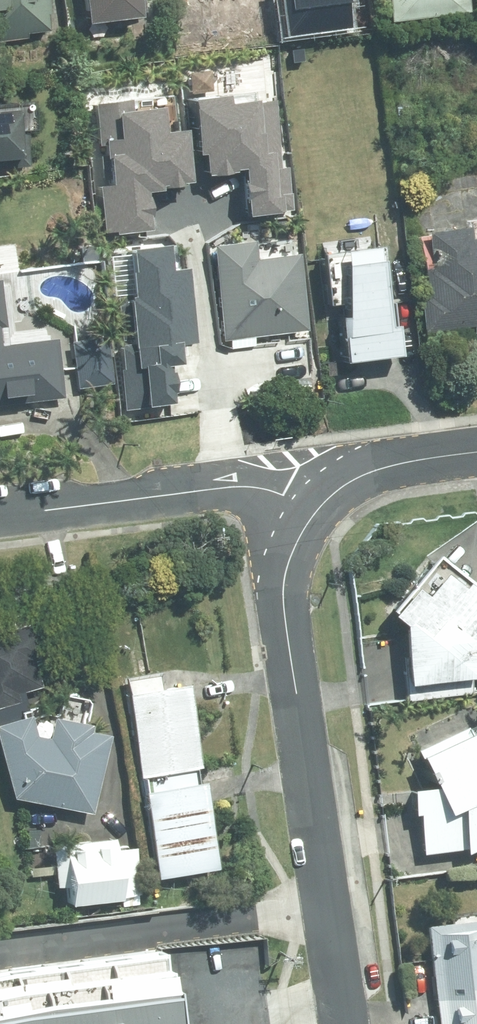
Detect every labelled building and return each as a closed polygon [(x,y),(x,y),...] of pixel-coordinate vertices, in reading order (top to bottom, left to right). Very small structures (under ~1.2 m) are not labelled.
[(48,34),(43,0),(0,0),(0,40),(48,34)] [(77,22),(130,15),(128,0),(74,0),(77,22)] [(291,35),(356,25),(352,0),(285,0),(291,35)] [(384,22),(464,10),(463,0),(381,0),(384,22)] [(89,105),(106,234),(154,228),(150,191),(196,185),(190,132),(170,135),(166,107),(137,111),(136,99),(89,105)] [(208,155),(211,183),(246,179),(250,219),(298,215),(293,164),(283,165),(277,104),(229,109),(228,99),(198,102),(203,154),(208,155)] [(0,109),(0,159),(14,158),(10,108),(0,109)] [(464,239),(462,226),(419,233),(424,268),(412,269),(420,332),(476,325),(476,237),(464,239)] [(245,240),(203,246),(222,380),(252,376),(247,337),(301,329),(290,252),(247,257),(245,240)] [(347,304),(353,362),(409,356),(405,326),(397,327),(387,242),(327,248),(334,306),(347,304)] [(120,346),(125,409),(179,405),(176,364),(184,363),(183,346),(200,344),(193,269),(177,270),(175,248),(132,251),(140,344),(120,346)] [(59,397),(50,338),(4,344),(0,317),(0,405),(59,397)] [(103,337),(67,342),(74,389),(110,384),(103,337)] [(433,557),(393,610),(385,611),(401,682),(476,665),(476,591),(433,557)] [(0,626),(0,715),(24,708),(19,690),(38,685),(30,658),(37,656),(27,619),(0,626)] [(179,681),(118,691),(132,776),(193,766),(179,681)] [(7,795),(86,811),(102,733),(86,730),(88,724),(24,711),(0,717),(0,772),(7,795)] [(455,854),(476,844),(476,748),(473,749),(462,727),(407,753),(424,787),(405,790),(408,814),(413,814),(418,854),(453,850),(455,854)] [(196,778),(134,788),(148,876),(210,866),(196,778)] [(107,835),(45,842),(50,884),(59,883),(62,904),(137,895),(131,848),(109,851),(107,835)] [(420,926),(434,1023),(476,1023),(476,918),(420,926)] [(0,986),(0,1023),(162,1023),(151,960),(0,986)]
